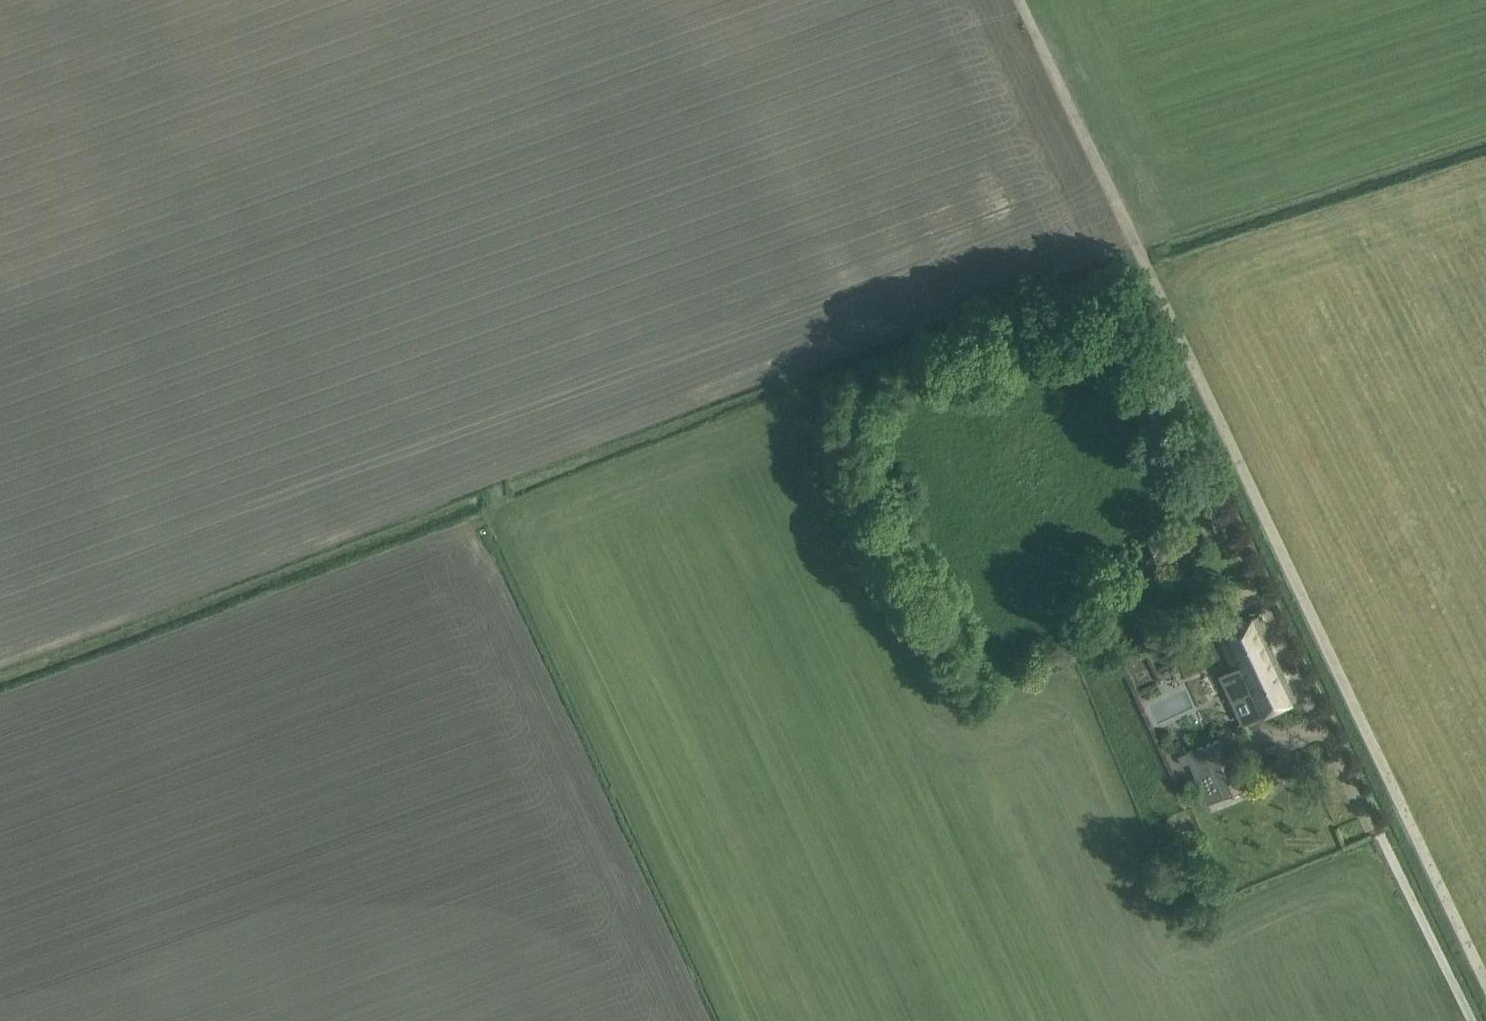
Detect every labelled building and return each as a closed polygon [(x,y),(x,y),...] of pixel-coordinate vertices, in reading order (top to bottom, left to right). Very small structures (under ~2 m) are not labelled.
[(1236,663),(1219,672),(1233,702),(1247,695),(1258,717),(1297,699),(1267,637),(1271,636),(1260,614),(1221,632),(1236,663)] [(1207,802),(1222,795),(1241,787),(1220,737),(1179,754),(1183,764),(1189,761),(1207,802)]
